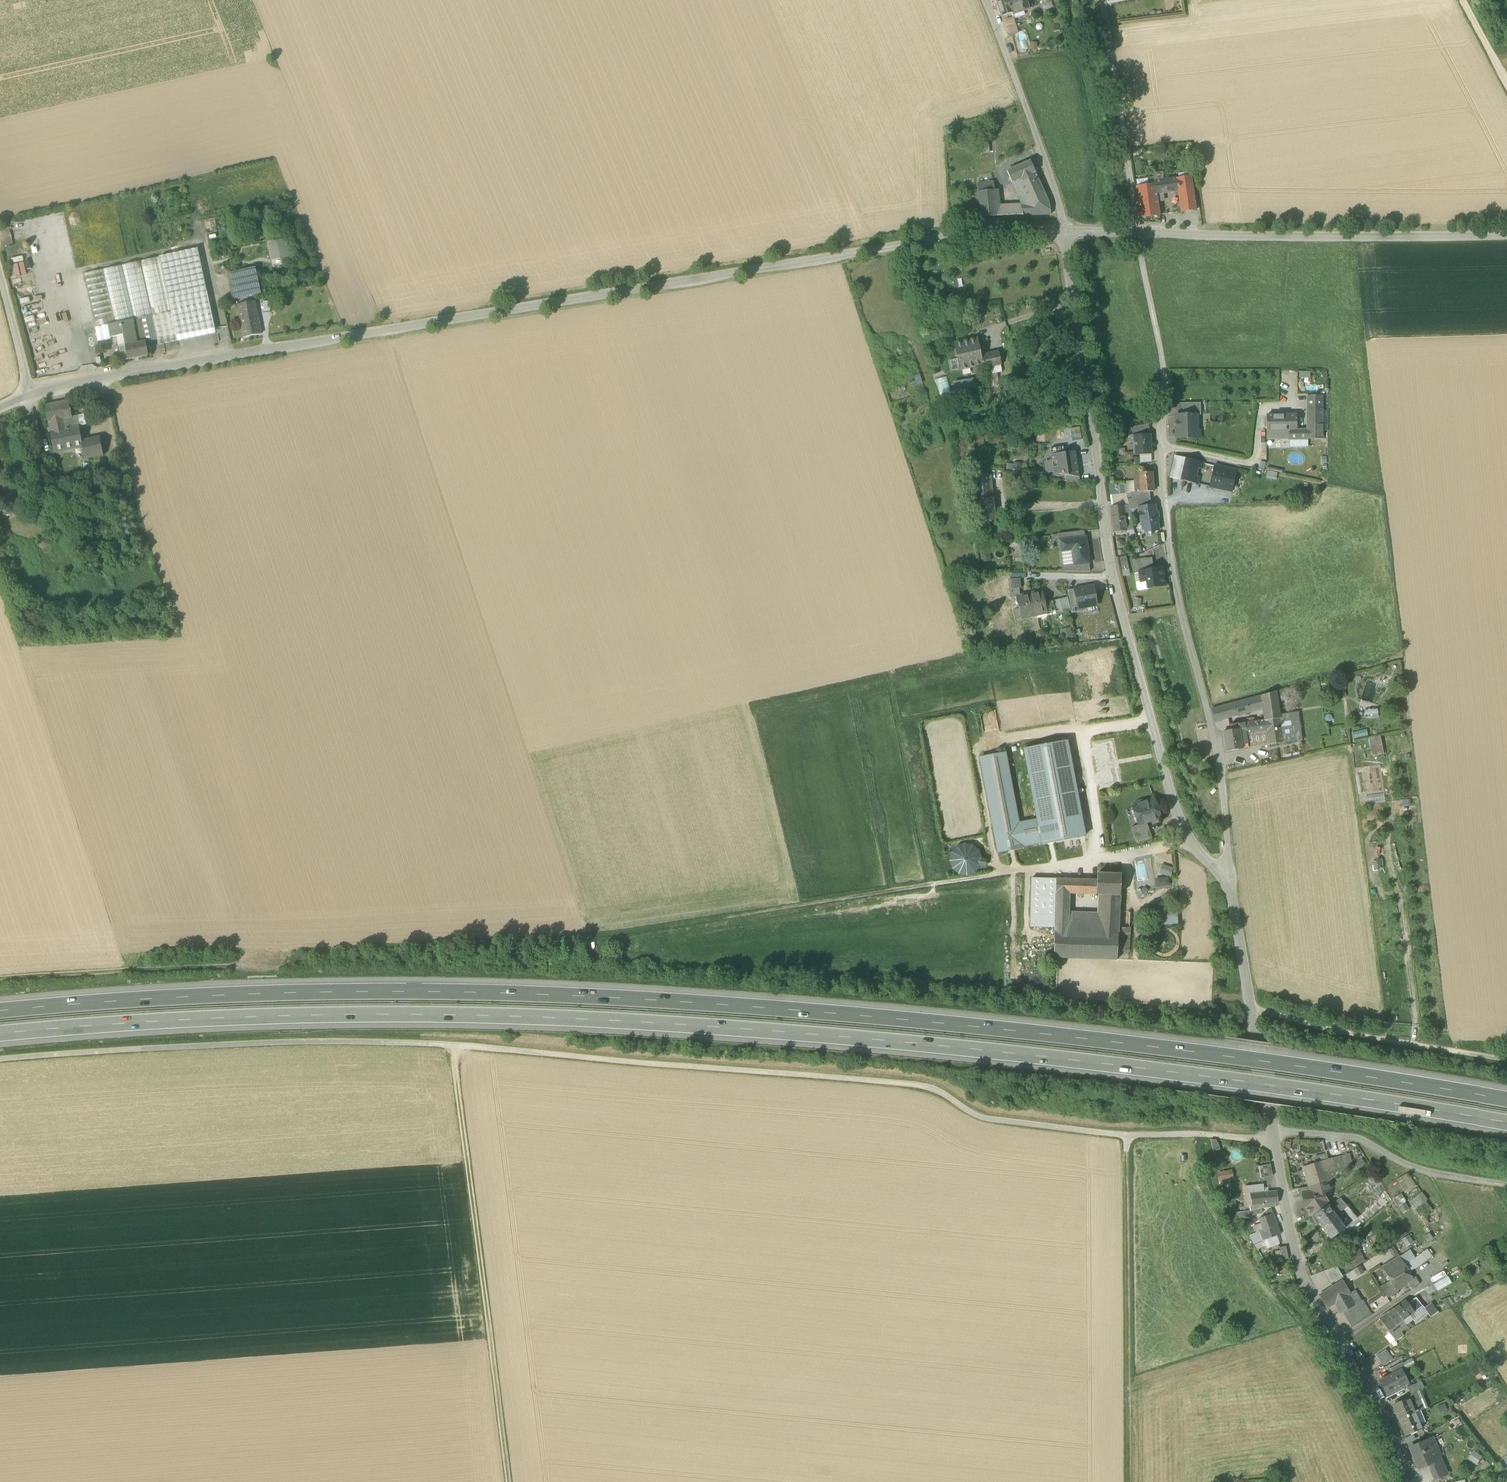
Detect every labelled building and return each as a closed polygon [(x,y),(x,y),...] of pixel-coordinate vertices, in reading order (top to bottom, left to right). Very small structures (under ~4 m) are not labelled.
[(1002,17),(1012,13),(1023,10),(1029,8),(1028,2),(1027,0),(996,0),(1002,17)] [(1044,11),(1053,8),(1051,0),(1040,0),(1044,11)] [(1012,13),(1013,17),(1014,19),(1025,15),(1023,10),(1012,13)] [(1003,21),(1008,37),(1018,33),(1014,19),(1013,17),(1003,21)] [(1007,171),(1011,183),(1018,180),(1035,173),(1030,161),(1007,171)] [(1028,204),(1021,204),(1022,215),(1051,215),(1049,203),(1035,173),(1018,180),(1028,204)] [(1178,191),(1181,213),(1196,210),(1191,177),(1176,179),(1178,190),(1178,191)] [(1154,185),(1154,182),(1153,179),(1136,181),(1137,187),(1154,185)] [(1155,185),(1156,194),(1162,193),(1178,191),(1178,190),(1176,179),(1163,181),(1154,182),(1154,185),(1155,185)] [(977,184),(978,191),(994,190),(993,182),(977,184)] [(1155,185),(1154,185),(1137,187),(1136,188),(1140,218),(1159,215),(1157,201),(1162,200),(1162,193),(1156,194),(1155,185)] [(978,191),(981,218),(997,216),(996,205),(994,190),(978,191)] [(1015,216),(1022,215),(1021,204),(1014,205),(1015,216)] [(997,216),(1015,216),(1014,205),(996,205),(997,216)] [(214,230),(212,219),(205,220),(207,231),(214,230)] [(269,243),(273,259),(288,256),(285,240),(269,243)] [(157,339),(158,345),(216,333),(198,248),(140,261),(140,260),(138,260),(138,262),(84,274),(96,328),(108,325),(141,318),(152,316),(157,339)] [(22,261),(11,264),(13,275),(24,273),(22,261)] [(228,274),(233,299),(261,293),(255,268),(228,274)] [(261,335),(257,315),(255,301),(238,305),(241,318),(244,338),(261,335)] [(141,318),(146,341),(157,339),(152,316),(141,318)] [(123,335),(125,345),(146,341),(141,318),(108,325),(110,338),(117,336),(123,335)] [(973,367),(974,371),(984,369),(983,365),(981,356),(977,339),(954,344),(960,370),(973,367)] [(125,345),(128,360),(148,356),(146,341),(125,345)] [(121,361),(128,360),(125,345),(119,346),(121,361)] [(983,365),(984,369),(1001,365),(998,352),(981,356),(983,365)] [(946,377),(936,379),(939,396),(950,393),(946,377)] [(1308,409),(1322,409),(1322,397),(1308,397),(1308,409)] [(46,407),(52,432),(78,427),(76,417),(72,418),(69,401),(46,406),(46,407)] [(1197,415),(1197,416),(1201,416),(1200,403),(1182,403),(1183,415),(1197,415)] [(1307,409),(1307,430),(1322,430),(1322,409),(1308,409),(1307,409)] [(1197,438),(1197,437),(1197,430),(1197,416),(1197,415),(1183,415),(1176,415),(1176,438),(1197,438)] [(1275,431),(1289,431),(1289,430),(1297,430),(1297,415),(1267,416),(1267,431),(1275,431)] [(23,421),(27,439),(31,438),(39,436),(35,419),(25,421),(23,421)] [(1129,428),(1129,437),(1147,435),(1147,432),(1149,432),(1149,424),(1129,428)] [(79,427),(78,427),(52,432),(56,451),(82,446),(85,459),(104,456),(100,437),(82,441),(79,427)] [(1289,430),(1289,431),(1289,439),(1290,439),(1308,439),(1322,439),(1322,430),(1307,430),(1297,430),(1289,430)] [(1267,431),(1267,439),(1275,439),(1275,431),(1267,431)] [(1275,439),(1289,439),(1289,431),(1275,431),(1275,439)] [(1133,448),(1134,455),(1140,455),(1151,454),(1150,435),(1147,435),(1129,437),(1129,442),(1134,441),(1135,448),(1133,448)] [(1290,439),(1290,448),(1308,448),(1308,439),(1290,439)] [(1050,449),(1051,455),(1064,453),(1063,447),(1050,449)] [(1065,476),(1079,477),(1075,452),(1064,453),(1051,455),(1054,474),(1065,476)] [(1140,455),(1140,463),(1152,462),(1151,454),(1140,455)] [(1179,480),(1185,458),(1174,456),(1169,478),(1179,480)] [(1179,480),(1192,483),(1194,477),(1196,468),(1202,469),(1204,463),(1185,458),(1179,480)] [(1210,487),(1232,492),(1236,471),(1217,467),(1217,465),(1215,464),(1210,487)] [(1140,492),(1150,492),(1154,492),(1152,473),(1139,474),(1139,479),(1134,479),(1134,481),(1135,492),(1140,492)] [(972,476),(974,500),(992,498),(989,475),(972,476)] [(1126,482),(1126,493),(1131,493),(1131,492),(1135,492),(1134,481),(1126,482)] [(1123,484),(1108,484),(1110,496),(1126,494),(1126,493),(1123,484)] [(1126,494),(1110,496),(1110,501),(1111,501),(1111,507),(1129,505),(1127,500),(1126,494)] [(994,519),(992,498),(974,500),(977,521),(994,519)] [(1127,500),(1129,505),(1129,510),(1135,509),(1139,509),(1138,508),(1151,506),(1150,498),(1131,500),(1127,500)] [(1145,530),(1145,532),(1158,530),(1154,506),(1151,506),(1138,508),(1139,509),(1140,520),(1141,520),(1143,530),(1145,530)] [(1059,534),(1060,541),(1085,538),(1084,531),(1059,534)] [(1060,541),(1062,551),(1072,550),(1074,565),(1089,563),(1085,538),(1060,541)] [(1064,566),(1074,565),(1072,550),(1062,551),(1064,566)] [(1119,557),(1122,575),(1129,574),(1126,556),(1119,557)] [(1134,561),(1136,574),(1139,573),(1139,572),(1154,570),(1152,558),(1134,561)] [(1064,571),(1090,572),(1090,570),(1089,568),(1089,563),(1074,565),(1064,566),(1064,571)] [(1165,585),(1163,577),(1162,577),(1161,569),(1154,570),(1139,572),(1139,573),(1141,582),(1147,581),(1148,588),(1165,585)] [(1009,580),(1010,589),(1019,588),(1021,588),(1020,579),(1009,580)] [(1077,607),(1077,609),(1085,608),(1086,615),(1088,614),(1098,613),(1098,612),(1097,605),(1094,586),(1074,589),(1077,607)] [(1011,598),(1017,597),(1016,597),(1020,596),(1019,588),(1010,589),(1011,598)] [(1074,589),(1068,591),(1071,608),(1077,607),(1074,589)] [(1042,591),(1028,594),(1032,610),(1036,609),(1037,615),(1055,611),(1053,601),(1045,603),(1042,591)] [(1022,618),(1037,615),(1036,609),(1032,610),(1028,594),(1020,596),(1016,597),(1017,597),(1022,618)] [(1066,598),(1059,600),(1062,613),(1069,611),(1066,598)] [(1056,614),(1062,613),(1059,600),(1053,601),(1055,611),(1056,614)] [(1276,692),(1278,702),(1288,701),(1286,689),(1276,692)] [(1263,710),(1264,720),(1279,718),(1279,715),(1278,702),(1276,692),(1261,696),(1263,710)] [(1261,696),(1225,706),(1228,718),(1228,719),(1263,710),(1261,696)] [(1361,702),(1361,717),(1378,716),(1377,701),(1361,702)] [(1211,709),(1215,722),(1228,718),(1225,706),(1211,709)] [(1298,712),(1279,715),(1279,718),(1264,720),(1238,724),(1242,748),(1268,745),(1302,740),(1298,712)] [(1223,732),(1226,752),(1242,749),(1242,748),(1238,724),(1230,725),(1230,731),(1223,732)] [(1370,740),(1370,752),(1382,751),(1381,740),(1370,740)] [(1085,836),(1067,741),(1024,749),(1038,820),(1042,842),(1042,844),(1085,836)] [(1005,753),(980,758),(998,852),(1023,848),(1022,846),(1018,824),(1005,753)] [(1383,793),(1366,796),(1367,802),(1384,799),(1383,793)] [(1139,825),(1139,826),(1147,823),(1160,818),(1154,799),(1143,802),(1141,801),(1135,803),(1134,806),(1132,806),(1139,825)] [(1038,820),(1018,824),(1022,846),(1042,842),(1038,820)] [(1131,827),(1137,844),(1152,838),(1147,823),(1139,826),(1139,825),(1131,827)] [(955,877),(983,867),(973,840),(945,850),(955,877)] [(1158,872),(1169,875),(1171,867),(1160,864),(1158,872)] [(1101,895),(1120,895),(1121,875),(1097,874),(1097,880),(1096,895),(1101,895)] [(1056,893),(1056,879),(1045,879),(1044,893),(1056,893)] [(1056,879),(1056,893),(1069,893),(1084,894),(1084,880),(1056,879)] [(1043,926),(1055,926),(1056,893),(1044,893),(1043,926)] [(1055,926),(1054,933),(1068,933),(1069,913),(1069,893),(1056,893),(1055,926)] [(1100,914),(1099,934),(1118,935),(1119,912),(1120,895),(1101,895),(1100,914)] [(1148,911),(1149,921),(1174,919),(1173,909),(1148,911)] [(1130,912),(1119,912),(1118,935),(1117,951),(1128,952),(1130,912)] [(1099,934),(1100,914),(1069,913),(1068,933),(1099,934)] [(1099,934),(1068,933),(1054,933),(1053,958),(1067,958),(1117,960),(1117,951),(1118,935),(1099,934)] [(1219,1144),(1216,1140),(1211,1140),(1213,1152),(1220,1150),(1219,1144)] [(1315,1158),(1317,1163),(1323,1161),(1328,1160),(1327,1154),(1315,1158)] [(1349,1154),(1339,1157),(1343,1170),(1352,1162),(1349,1154)] [(1327,1171),(1330,1181),(1343,1170),(1339,1157),(1328,1160),(1331,1170),(1327,1171)] [(1362,1158),(1354,1164),(1359,1171),(1367,1166),(1362,1158)] [(1330,1181),(1327,1171),(1323,1161),(1317,1163),(1303,1167),(1309,1187),(1321,1184),(1327,1182),(1330,1181)] [(1259,1167),(1261,1179),(1273,1176),(1271,1164),(1259,1167)] [(1232,1170),(1217,1173),(1219,1182),(1234,1179),(1232,1170)] [(1397,1180),(1405,1193),(1416,1187),(1407,1173),(1397,1180)] [(1330,1193),(1327,1182),(1321,1184),(1309,1187),(1310,1193),(1303,1194),(1305,1206),(1311,1216),(1329,1204),(1325,1197),(1330,1193)] [(1245,1186),(1246,1195),(1251,1195),(1251,1194),(1264,1193),(1263,1184),(1245,1186)] [(1249,1206),(1250,1211),(1261,1209),(1271,1207),(1275,1207),(1275,1204),(1278,1203),(1276,1191),(1264,1193),(1251,1194),(1251,1195),(1253,1205),(1249,1206)] [(1408,1202),(1420,1218),(1432,1210),(1426,1201),(1427,1200),(1422,1192),(1408,1202)] [(1391,1200),(1397,1208),(1398,1207),(1405,1202),(1406,1202),(1401,1194),(1391,1200)] [(1329,1207),(1334,1214),(1346,1206),(1342,1201),(1343,1201),(1341,1198),(1329,1206),(1329,1207)] [(1410,1209),(1405,1202),(1398,1207),(1403,1214),(1410,1209)] [(1319,1224),(1331,1239),(1345,1229),(1334,1214),(1329,1207),(1329,1206),(1328,1205),(1312,1217),(1318,1225),(1319,1224)] [(1257,1215),(1258,1219),(1268,1216),(1266,1212),(1272,1210),(1271,1207),(1261,1209),(1262,1213),(1257,1215)] [(1251,1217),(1257,1215),(1262,1213),(1261,1209),(1250,1211),(1251,1217)] [(1260,1224),(1263,1231),(1278,1225),(1272,1210),(1266,1212),(1268,1216),(1258,1219),(1260,1224)] [(1254,1226),(1257,1233),(1263,1231),(1260,1224),(1254,1226)] [(1281,1234),(1278,1225),(1263,1231),(1257,1233),(1260,1242),(1263,1241),(1267,1240),(1277,1236),(1281,1234)] [(1260,1242),(1257,1233),(1250,1236),(1255,1245),(1260,1242)] [(1429,1233),(1423,1237),(1426,1243),(1433,1238),(1429,1233)] [(1414,1242),(1409,1234),(1401,1239),(1406,1247),(1414,1242)] [(1267,1240),(1263,1241),(1265,1246),(1266,1249),(1280,1244),(1277,1236),(1267,1240)] [(1258,1250),(1265,1246),(1263,1241),(1260,1242),(1255,1245),(1258,1250)] [(1279,1248),(1282,1261),(1288,1259),(1286,1247),(1279,1248)] [(1427,1249),(1422,1253),(1426,1260),(1431,1256),(1427,1249)] [(1355,1265),(1356,1266),(1364,1261),(1363,1260),(1358,1250),(1350,1256),(1352,1260),(1355,1265)] [(1410,1251),(1400,1257),(1405,1265),(1415,1258),(1410,1251)] [(1408,1270),(1408,1271),(1414,1268),(1414,1269),(1418,1266),(1426,1260),(1422,1253),(1415,1258),(1405,1265),(1408,1270),(1407,1270),(1408,1270)] [(1268,1254),(1262,1258),(1267,1267),(1273,1263),(1268,1254)] [(1397,1290),(1407,1284),(1413,1280),(1413,1279),(1408,1271),(1408,1270),(1407,1270),(1408,1270),(1405,1265),(1400,1257),(1382,1268),(1390,1281),(1396,1291),(1397,1290)] [(1347,1263),(1350,1268),(1355,1265),(1352,1260),(1347,1263)] [(1361,1265),(1353,1270),(1357,1277),(1365,1273),(1361,1265)] [(1324,1271),(1331,1284),(1343,1276),(1336,1267),(1324,1271)] [(1433,1281),(1445,1275),(1442,1270),(1431,1276),(1433,1281)] [(1447,1276),(1433,1284),(1437,1290),(1451,1282),(1447,1276)] [(1415,1277),(1413,1279),(1413,1280),(1407,1284),(1411,1290),(1419,1284),(1415,1277)] [(1341,1314),(1343,1313),(1356,1304),(1357,1304),(1350,1294),(1342,1281),(1319,1296),(1328,1309),(1335,1304),(1341,1314)] [(1399,1292),(1397,1290),(1396,1291),(1390,1281),(1380,1286),(1387,1298),(1390,1296),(1391,1297),(1399,1292)] [(1357,1304),(1356,1304),(1365,1319),(1366,1319),(1372,1315),(1363,1300),(1361,1301),(1355,1291),(1350,1294),(1357,1304)] [(1416,1297),(1408,1303),(1414,1312),(1422,1306),(1416,1297)] [(1452,1306),(1447,1298),(1441,1301),(1446,1309),(1452,1306)] [(1410,1315),(1414,1312),(1408,1303),(1405,1300),(1393,1309),(1394,1309),(1403,1320),(1406,1325),(1413,1320),(1410,1315)] [(1428,1315),(1430,1317),(1438,1313),(1431,1302),(1424,1308),(1428,1315)] [(1352,1327),(1365,1319),(1356,1304),(1343,1313),(1352,1327)] [(1424,1308),(1422,1306),(1414,1312),(1410,1315),(1413,1320),(1416,1324),(1428,1315),(1424,1308)] [(1395,1326),(1403,1320),(1394,1309),(1379,1319),(1389,1331),(1396,1340),(1402,1335),(1401,1333),(1395,1326)] [(1395,1326),(1401,1333),(1408,1327),(1406,1325),(1403,1320),(1395,1326)] [(1376,1356),(1383,1366),(1392,1359),(1386,1350),(1376,1356)] [(1402,1363),(1405,1369),(1415,1364),(1412,1358),(1402,1363)] [(1390,1369),(1393,1374),(1401,1370),(1401,1371),(1405,1369),(1402,1363),(1397,1366),(1390,1369)] [(1380,1381),(1386,1394),(1408,1383),(1401,1371),(1401,1370),(1393,1374),(1380,1381)] [(1407,1388),(1411,1394),(1415,1392),(1420,1390),(1424,1388),(1420,1381),(1407,1388)] [(1423,1398),(1420,1390),(1415,1392),(1418,1400),(1423,1398)] [(1400,1399),(1401,1402),(1409,1399),(1411,1403),(1418,1400),(1415,1392),(1411,1394),(1411,1395),(1400,1399)] [(1423,1398),(1418,1400),(1422,1410),(1428,1408),(1423,1398)] [(1415,1413),(1411,1403),(1409,1399),(1401,1402),(1397,1404),(1392,1406),(1398,1420),(1415,1413)] [(1421,1411),(1422,1410),(1418,1400),(1411,1403),(1415,1413),(1421,1411)] [(1444,1404),(1437,1407),(1440,1413),(1447,1410),(1444,1404)] [(1425,1422),(1421,1411),(1415,1413),(1420,1424),(1425,1422)] [(1398,1420),(1405,1436),(1421,1429),(1420,1424),(1415,1413),(1398,1420)] [(1413,1434),(1404,1439),(1407,1444),(1416,1440),(1413,1434)] [(1410,1448),(1418,1468),(1431,1463),(1432,1467),(1442,1462),(1432,1439),(1410,1448)] [(1483,1457),(1474,1451),(1468,1459),(1477,1465),(1483,1457)] [(1431,1467),(1436,1478),(1447,1474),(1442,1462),(1432,1467),(1431,1467)]
